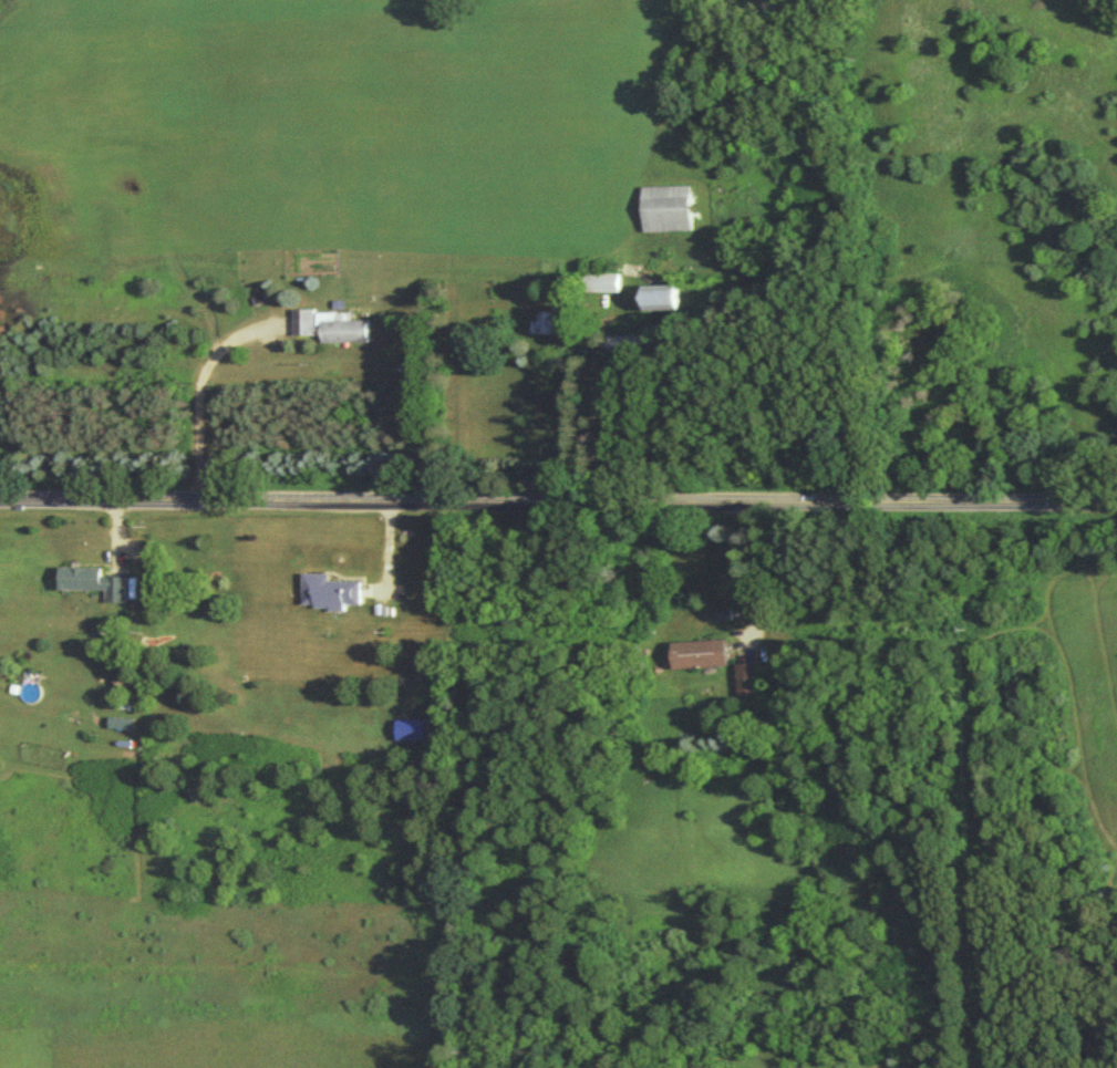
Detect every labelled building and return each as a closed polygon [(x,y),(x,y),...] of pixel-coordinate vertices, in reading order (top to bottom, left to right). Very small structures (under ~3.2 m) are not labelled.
[(694,237),(694,191),(646,191),(646,237),(694,237)] [(582,298),(622,298),(622,278),(582,278),(582,298)] [(683,290),(649,290),(649,316),(683,316),(683,290)] [(543,326),(535,326),(535,339),(569,339),(569,315),(543,315),(543,326)] [(324,347),(371,347),(371,325),(340,325),(340,316),(297,316),(297,341),(324,341),(324,347)] [(62,595),(107,596),(107,608),(128,609),(128,582),(102,582),(102,573),(62,573),(62,595)] [(362,587),(331,587),(331,579),(305,579),(305,614),(347,614),(347,610),(362,610),(362,587)] [(677,673),(729,670),(728,644),(675,647),(677,673)] [(739,701),(758,701),(758,668),(739,668),(739,701)]
